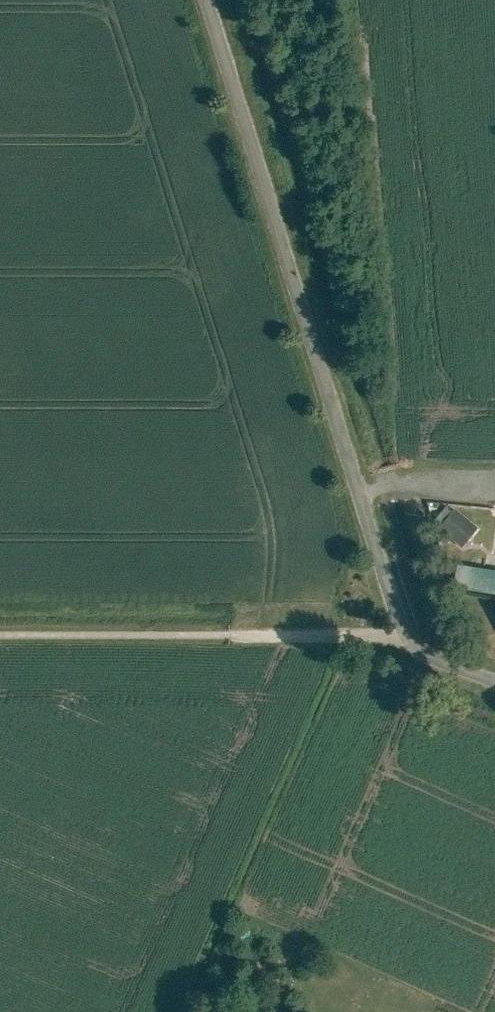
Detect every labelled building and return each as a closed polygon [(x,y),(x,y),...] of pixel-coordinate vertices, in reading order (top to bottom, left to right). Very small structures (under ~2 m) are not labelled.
[(476,529),(453,512),(438,532),(461,550),(476,529)] [(454,568),(450,590),(494,597),(494,574),(454,568)]
